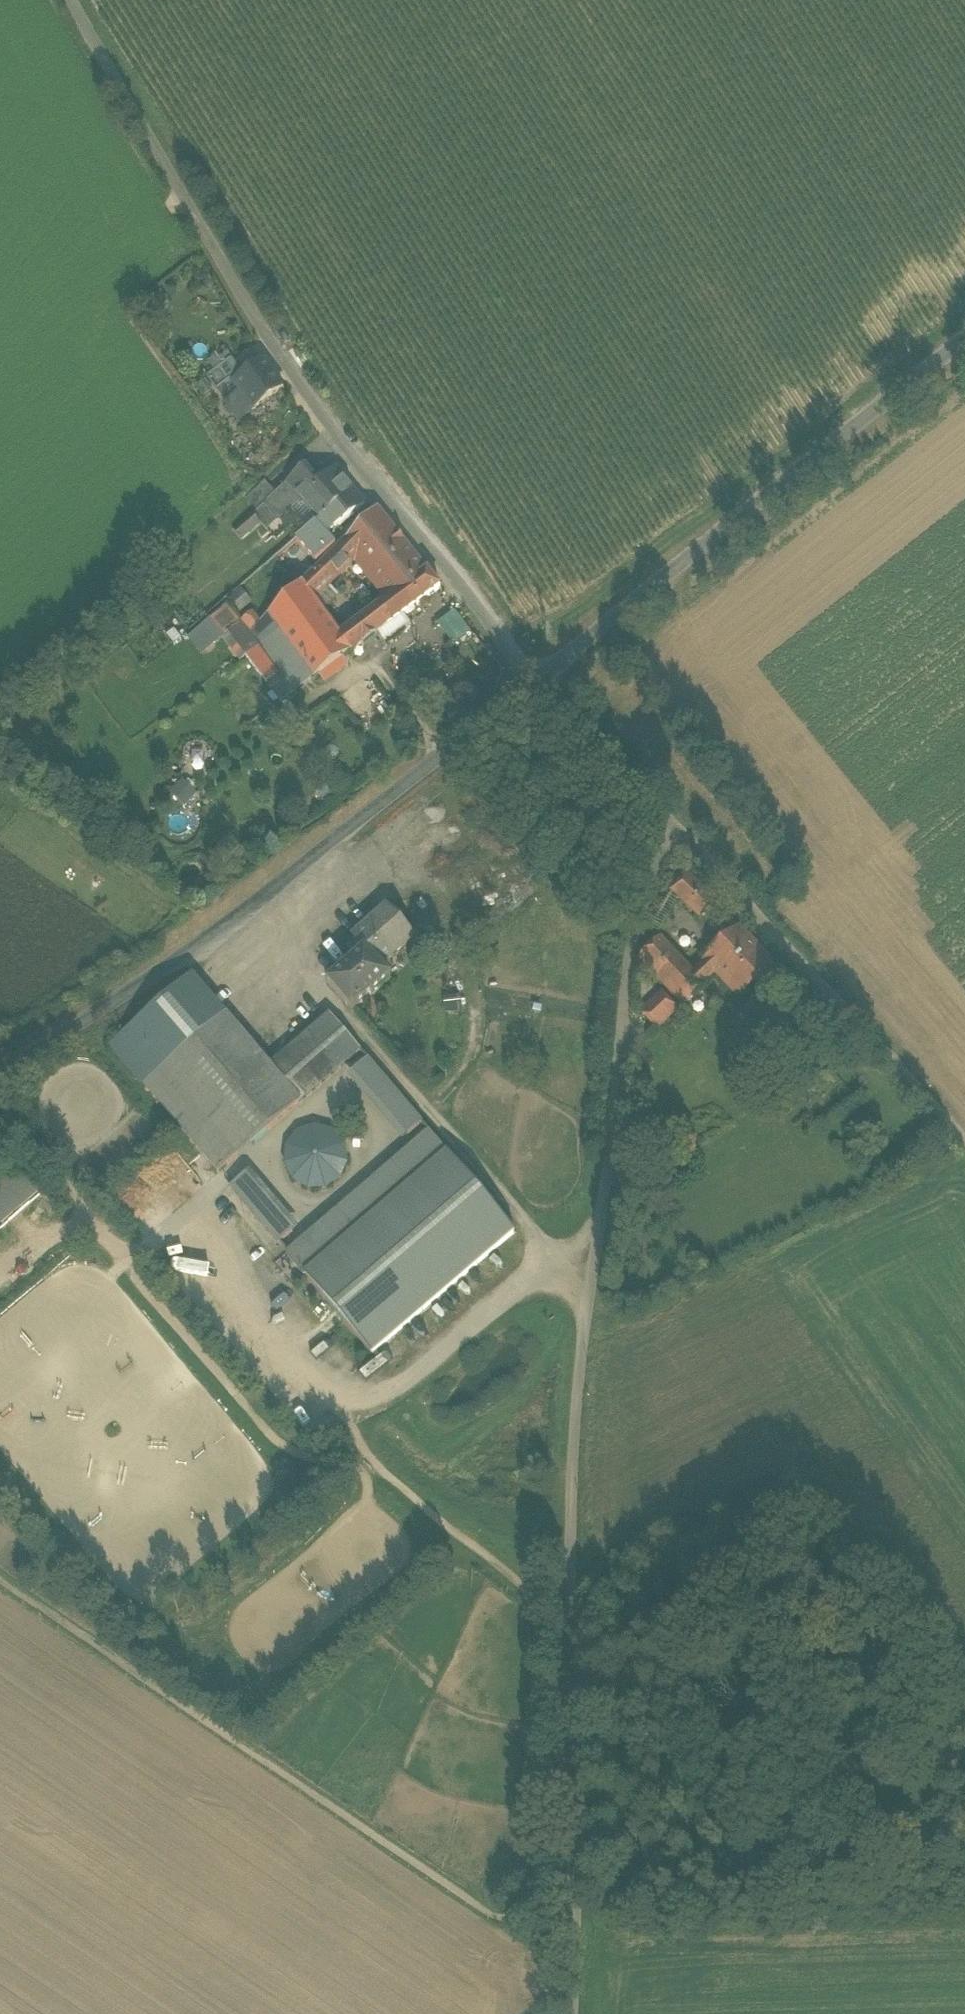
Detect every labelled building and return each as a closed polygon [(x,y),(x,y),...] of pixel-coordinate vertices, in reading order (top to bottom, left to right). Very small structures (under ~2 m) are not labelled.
[(207,373),(216,386),(231,375),(234,380),(244,372),(231,355),(207,373)] [(225,400),(238,417),(283,383),(264,357),(244,372),(234,380),(240,389),(225,400)] [(231,375),(216,386),(225,400),(240,389),(234,380),(231,375)] [(298,494),(319,517),(335,503),(316,480),(318,479),(305,462),(275,489),(263,500),(264,502),(275,515),(287,504),(298,494)] [(335,464),(318,479),(316,480),(335,503),(319,517),(315,520),(317,523),(317,522),(319,524),(327,518),(334,526),(345,516),(365,501),(335,464)] [(245,495),(255,510),(264,502),(263,500),(275,489),(265,477),(245,495)] [(315,520),(319,517),(298,494),(287,504),(307,527),(315,520)] [(255,510),(265,523),(275,515),(264,502),(255,510)] [(377,505),(301,581),(312,596),(327,581),(337,571),(356,552),(369,568),(402,536),(377,505)] [(251,511),(232,526),(242,538),(260,522),(251,511)] [(334,541),(319,524),(317,522),(317,523),(299,539),(316,557),(334,541)] [(375,606),(388,623),(403,612),(440,585),(427,568),(402,536),(369,568),(390,595),(375,606)] [(301,581),(267,614),(313,677),(351,650),(339,633),(321,608),(312,596),(301,581)] [(327,581),(312,596),(321,608),(338,592),(327,581)] [(242,588),(230,598),(240,610),(252,600),(242,588)] [(228,631),(243,619),(228,602),(209,617),(224,634),(228,631)] [(375,606),(363,615),(376,632),(378,630),(388,623),(375,606)] [(470,629),(454,608),(437,621),(453,642),(470,629)] [(243,619),(252,629),(260,621),(252,610),(243,619)] [(403,612),(388,623),(378,630),(386,640),(410,622),(403,612)] [(251,630),(257,637),(281,670),(266,681),(281,701),(313,677),(267,614),(260,621),(252,629),(251,630)] [(363,615),(351,624),(363,641),(376,632),(363,615)] [(224,634),(209,617),(186,637),(201,653),(221,636),(224,634)] [(228,631),(236,641),(251,630),(243,619),(228,631)] [(351,624),(339,633),(351,650),(363,641),(351,624)] [(257,637),(251,630),(236,641),(241,649),(257,637)] [(236,641),(228,631),(224,634),(221,636),(240,661),(246,656),(241,649),(236,641)] [(246,656),(266,681),(281,670),(257,637),(241,649),(246,656)] [(197,794),(182,779),(170,791),(184,806),(197,794)] [(315,792),(323,802),(337,791),(329,781),(315,792)] [(672,891),(699,917),(715,900),(684,870),(671,890),(672,891)] [(347,944),(357,956),(366,948),(381,965),(413,937),(387,907),(353,937),(354,938),(347,944)] [(703,960),(704,962),(715,973),(739,999),(776,964),(740,926),(739,927),(703,960)] [(706,985),(704,983),(694,972),(661,937),(659,939),(638,958),(683,1005),(706,985)] [(391,977),(381,965),(366,948),(357,956),(328,982),(353,1010),(391,977)] [(704,962),(694,972),(704,983),(715,973),(704,962)] [(219,1170),(301,1100),(270,1064),(193,972),(110,1042),(219,1170)] [(642,1011),(657,1028),(677,1009),(662,992),(642,1011)] [(330,1013),(270,1064),(301,1100),(361,1050),(330,1013)] [(354,1070),(408,1135),(423,1122),(368,1058),(354,1070)] [(293,1178),(308,1187),(325,1187),(340,1177),(347,1161),(344,1144),(332,1131),(315,1126),(299,1132),(287,1145),(285,1162),(293,1178)] [(286,1252),(304,1273),(447,1152),(429,1131),(286,1252)] [(515,1231),(447,1152),(304,1273),(371,1353),(515,1231)] [(42,1192),(16,1161),(0,1174),(0,1227),(42,1192)] [(230,1186),(278,1243),(293,1231),(244,1174),(230,1186)]
